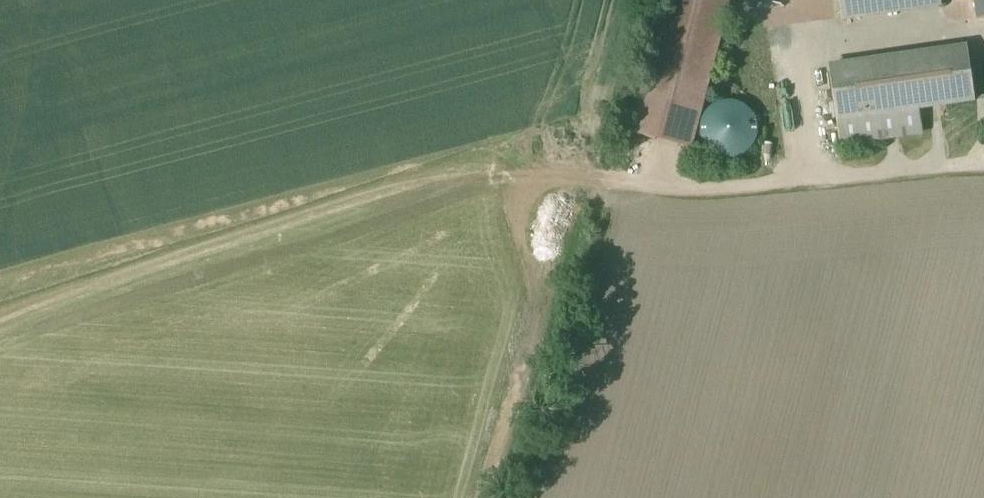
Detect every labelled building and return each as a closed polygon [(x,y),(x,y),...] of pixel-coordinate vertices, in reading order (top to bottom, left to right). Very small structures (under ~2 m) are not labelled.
[(632,133),(691,149),(699,119),(731,0),(667,0),(632,133)] [(842,18),(942,4),(941,0),(840,0),(842,18)] [(978,19),(983,18),(983,0),(975,0),(978,19)] [(968,49),(830,68),(837,120),(880,114),(918,108),(976,100),(968,49)] [(757,141),(759,130),(756,119),(750,110),(740,104),(729,102),(718,104),(709,111),(703,120),(701,131),(703,142),(710,151),(719,157),(730,159),(741,157),(751,150),(757,141)] [(918,108),(880,114),(883,138),(922,132),(918,108)] [(880,114),(837,120),(841,144),(883,138),(880,114)]
